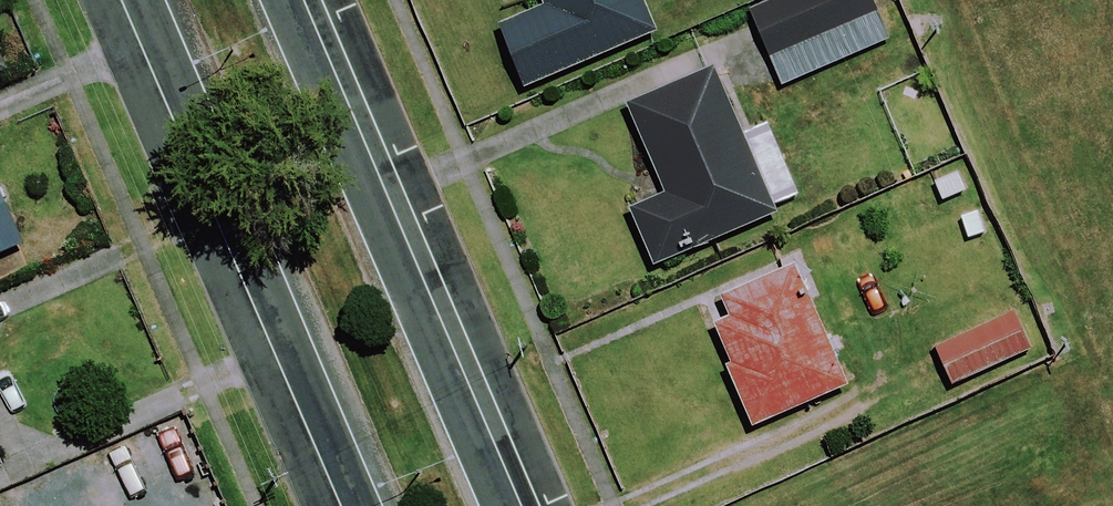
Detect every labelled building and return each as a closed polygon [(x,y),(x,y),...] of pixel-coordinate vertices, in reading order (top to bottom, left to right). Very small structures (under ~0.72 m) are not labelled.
[(652,32),(638,0),(548,0),(552,9),(496,33),(519,89),(652,32)] [(866,0),(792,0),(751,17),(779,85),(884,42),(866,0)] [(770,215),(711,74),(626,110),(662,197),(630,210),(653,264),(770,215)] [(17,247),(0,208),(0,255),(17,247)] [(840,390),(794,276),(704,312),(749,426),(840,390)] [(1022,352),(1005,314),(930,346),(946,385),(1022,352)]
